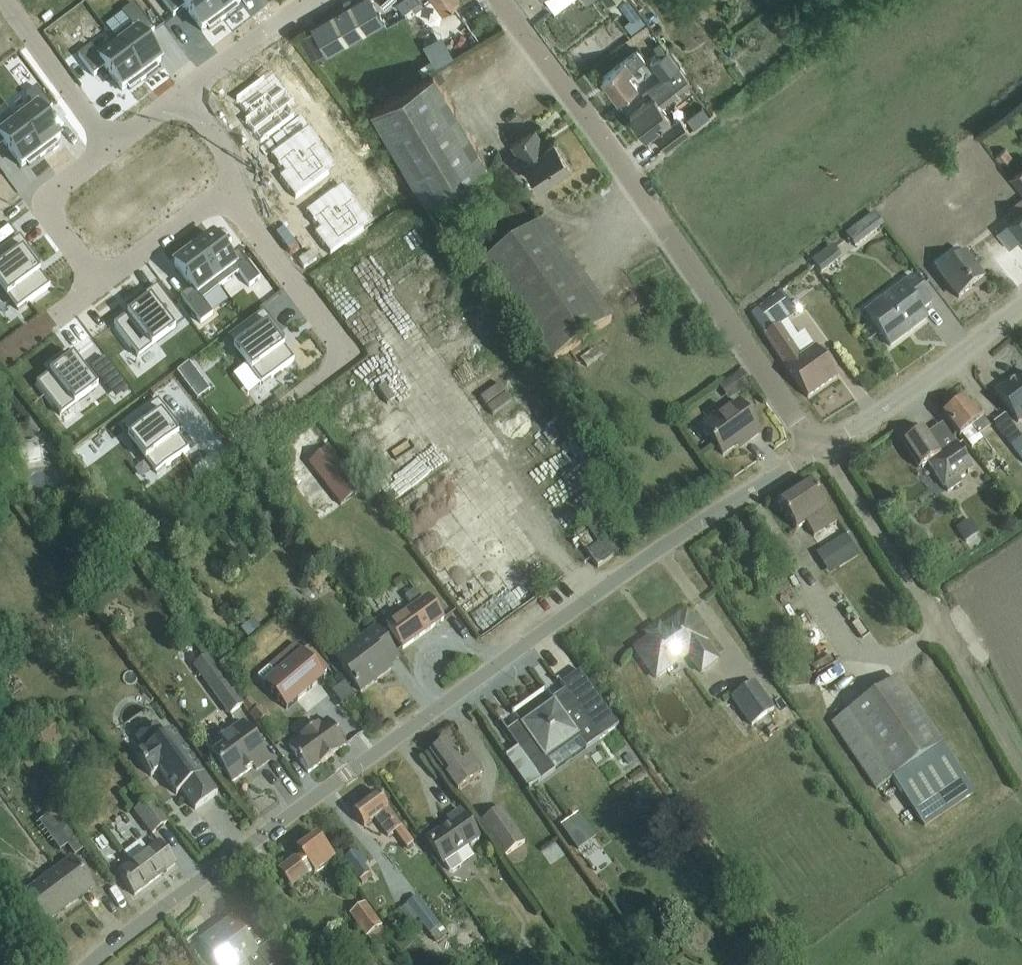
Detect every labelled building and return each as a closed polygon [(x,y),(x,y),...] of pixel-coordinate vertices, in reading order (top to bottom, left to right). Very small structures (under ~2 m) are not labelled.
[(173,17),(182,11),(184,9),(192,19),(202,32),(207,28),(209,31),(223,20),(208,0),(160,0),(173,17)] [(223,20),(242,6),(238,0),(208,0),(223,20)] [(311,26),(328,55),(385,23),(372,0),(358,0),(311,26)] [(397,4),(403,12),(412,5),(415,11),(418,11),(420,10),(422,8),(423,5),(423,2),(426,0),(402,0),(397,4)] [(456,0),(435,0),(442,10),(456,0)] [(555,11),(570,0),(547,0),(555,11)] [(116,40),(114,42),(143,81),(157,70),(155,67),(158,65),(160,63),(143,40),(148,37),(154,32),(142,15),(134,5),(128,10),(122,14),(132,28),(125,34),(116,40)] [(639,15),(625,25),(631,33),(645,23),(639,15)] [(445,28),(427,36),(438,59),(456,52),(445,28)] [(84,52),(78,57),(85,67),(93,78),(95,76),(104,69),(112,79),(122,92),(127,88),(128,90),(129,91),(143,81),(114,42),(96,55),(90,48),(84,52)] [(627,73),(645,60),(637,50),(602,77),(618,99),(636,85),(627,73)] [(666,51),(649,65),(662,80),(679,66),(666,51)] [(655,97),(631,115),(647,136),(671,117),(662,105),(691,82),(685,74),(679,66),(662,80),(650,90),(655,97)] [(295,103),(272,73),(235,101),(242,110),(245,115),(247,113),(250,118),(243,122),(260,145),(296,118),(295,117),(294,117),(287,108),(295,103)] [(426,203),(488,166),(433,73),(371,110),(426,203)] [(19,113),(13,117),(43,156),(57,146),(55,143),(60,139),(53,130),(42,116),(46,113),(52,109),(47,102),(36,89),(30,93),(26,96),(29,101),(32,104),(26,108),(24,109),(19,113)] [(655,135),(665,149),(690,130),(680,116),(655,135)] [(13,117),(0,128),(0,148),(4,145),(12,156),(21,168),(26,164),(28,167),(43,156),(13,117)] [(329,159),(307,130),(270,157),(277,167),(280,171),(281,170),(285,174),(278,179),(295,201),(330,174),(329,173),(329,174),(322,165),(329,159)] [(539,184),(569,164),(553,141),(545,147),(534,130),(512,144),(539,184)] [(1005,149),(996,156),(1003,166),(1012,159),(1005,149)] [(1021,191),(1021,167),(1010,176),(1021,191)] [(364,216),(341,186),(305,214),(312,223),(311,224),(314,228),(316,227),(319,231),(313,235),(329,258),(365,231),(364,230),(363,230),(357,221),(364,216)] [(1021,241),(1021,198),(1009,208),(1015,216),(1007,223),(1021,241)] [(442,208),(428,218),(438,232),(452,222),(442,208)] [(847,237),(855,247),(883,226),(875,216),(847,237)] [(546,368),(611,322),(542,224),(477,271),(546,368)] [(39,273),(37,275),(36,274),(35,273),(34,271),(33,270),(35,269),(36,268),(40,265),(19,237),(1,251),(0,252),(0,287),(3,292),(4,292),(8,297),(12,303),(17,310),(17,311),(18,312),(22,308),(27,305),(38,296),(50,288),(49,287),(39,273)] [(202,241),(191,249),(220,288),(222,287),(239,274),(249,288),(254,284),(260,280),(249,266),(239,253),(234,257),(230,260),(222,250),(212,237),(207,241),(205,238),(202,241)] [(832,248),(814,263),(821,273),(840,258),(832,248)] [(933,266),(958,299),(982,280),(964,256),(963,256),(956,248),(933,266)] [(179,262),(174,266),(187,283),(191,289),(188,292),(180,298),(192,314),(200,324),(212,315),(202,302),(220,288),(191,249),(177,259),(177,260),(178,262),(179,262)] [(931,304),(912,278),(865,314),(890,347),(927,319),(921,311),(931,304)] [(167,300),(157,287),(142,297),(129,307),(131,311),(133,312),(134,315),(130,318),(128,316),(127,317),(114,327),(123,339),(131,350),(131,351),(134,355),(137,358),(138,358),(138,357),(147,351),(157,343),(163,339),(184,323),(182,320),(167,300)] [(750,315),(787,370),(807,398),(836,378),(816,350),(803,359),(781,328),(797,316),(781,294),(750,315)] [(278,347),(277,345),(279,343),(281,342),(284,340),(273,325),(263,312),(248,324),(246,325),(235,334),(243,345),(235,350),(246,364),(247,366),(248,366),(256,378),(262,385),(261,385),(262,385),(262,386),(266,384),(270,380),(271,380),(272,378),(282,371),(294,362),(286,352),(284,349),(283,348),(282,349),(281,350),(278,347)] [(84,374),(68,353),(61,359),(52,366),(54,369),(57,373),(52,376),(51,374),(36,385),(44,395),(53,408),(54,409),(57,414),(60,417),(60,416),(61,415),(79,402),(85,397),(95,390),(84,374)] [(91,368),(103,384),(111,378),(116,374),(110,366),(104,358),(98,363),(91,368)] [(189,363),(177,372),(184,382),(188,379),(196,373),(189,363)] [(490,398),(509,389),(498,365),(479,374),(490,398)] [(750,384),(742,373),(721,388),(722,389),(729,399),(743,389),(750,384)] [(994,394),(1017,424),(1021,420),(1021,377),(1006,389),(1004,386),(1000,389),(994,394)] [(150,407),(128,423),(129,424),(130,424),(134,429),(137,433),(138,434),(135,436),(131,439),(130,440),(136,449),(142,456),(142,455),(151,467),(156,474),(156,475),(157,475),(165,469),(174,462),(188,452),(180,440),(177,437),(175,439),(171,434),(174,433),(175,432),(178,429),(158,401),(150,407)] [(977,438),(989,430),(972,408),(969,411),(962,402),(943,417),(959,438),(970,429),(977,438)] [(745,444),(760,433),(739,404),(703,429),(722,456),(743,441),(745,444)] [(1004,417),(992,425),(1021,464),(1021,440),(1004,417)] [(955,446),(943,455),(940,457),(923,432),(903,446),(920,471),(929,465),(949,494),(963,484),(958,478),(971,469),(955,446)] [(37,441),(17,446),(22,464),(41,459),(37,441)] [(328,449),(308,464),(341,505),(360,490),(328,449)] [(813,537),(835,524),(808,482),(777,502),(795,531),(805,524),(813,537)] [(599,513),(582,525),(597,545),(586,553),(597,569),(625,549),(599,513)] [(970,520),(958,527),(966,540),(978,532),(970,520)] [(856,557),(843,537),(823,550),(836,570),(856,557)] [(89,540),(79,547),(87,558),(97,552),(89,540)] [(403,649),(443,620),(428,599),(423,602),(415,591),(405,598),(413,609),(387,627),(403,649)] [(707,642),(686,613),(660,631),(661,633),(651,640),(650,638),(634,650),(655,679),(688,656),(701,673),(717,661),(705,644),(707,642)] [(252,621),(240,630),(247,639),(259,630),(252,621)] [(389,665),(398,658),(376,628),(335,659),(360,692),(391,668),(389,665)] [(21,636),(12,642),(18,650),(27,643),(21,636)] [(295,645),(258,678),(286,710),(324,678),(322,675),(328,670),(309,647),(302,653),(295,645)] [(241,709),(222,683),(206,661),(194,671),(209,693),(228,719),(241,709)] [(517,749),(505,758),(528,791),(541,782),(541,783),(555,773),(546,760),(577,738),(586,750),(600,741),(599,740),(619,727),(595,694),(580,672),(570,679),(561,685),(567,695),(521,728),(525,733),(512,742),(517,749)] [(973,793),(898,680),(832,724),(876,791),(892,780),(923,827),(973,793)] [(754,682),(731,697),(750,724),(772,709),(754,682)] [(344,686),(332,696),(343,711),(355,701),(344,686)] [(251,700),(242,706),(258,726),(268,718),(260,707),(258,709),(251,700)] [(308,774),(346,747),(327,720),(319,725),(318,724),(299,738),(300,739),(288,748),(308,774)] [(195,811),(217,795),(203,775),(202,775),(171,732),(165,737),(156,725),(136,739),(145,751),(136,757),(151,777),(159,771),(176,795),(181,792),(195,811)] [(267,765),(241,729),(206,755),(229,788),(252,771),(254,774),(267,765)] [(482,776),(470,760),(462,765),(447,744),(430,756),(445,776),(444,777),(457,794),(482,776)] [(406,850),(413,845),(377,796),(353,813),(364,829),(375,821),(389,839),(395,835),(406,850)] [(165,826),(147,803),(131,815),(150,838),(165,826)] [(462,864),(456,857),(480,841),(460,811),(446,821),(449,824),(425,840),(448,874),(462,864)] [(506,857),(524,843),(501,811),(483,824),(506,857)] [(575,819),(562,828),(568,836),(580,827),(575,819)] [(69,831),(53,843),(59,852),(67,847),(74,858),(84,851),(69,831)] [(317,839),(297,854),(300,859),(278,875),(290,892),(313,876),(314,878),(335,863),(317,839)] [(131,864),(118,875),(135,897),(176,866),(159,844),(147,852),(141,843),(125,855),(131,864)] [(362,884),(372,877),(355,855),(346,862),(362,884)] [(42,928),(94,889),(71,859),(19,898),(42,928)] [(418,899),(408,907),(403,911),(411,922),(417,918),(437,945),(447,937),(418,899)] [(363,907),(351,916),(372,945),(384,936),(363,907)] [(200,946),(213,964),(247,964),(258,957),(263,964),(279,964),(267,947),(257,954),(236,922),(200,946)] [(418,960),(422,964),(426,964),(434,959),(428,952),(418,960)] [(557,964),(576,964),(570,956),(557,964)]
